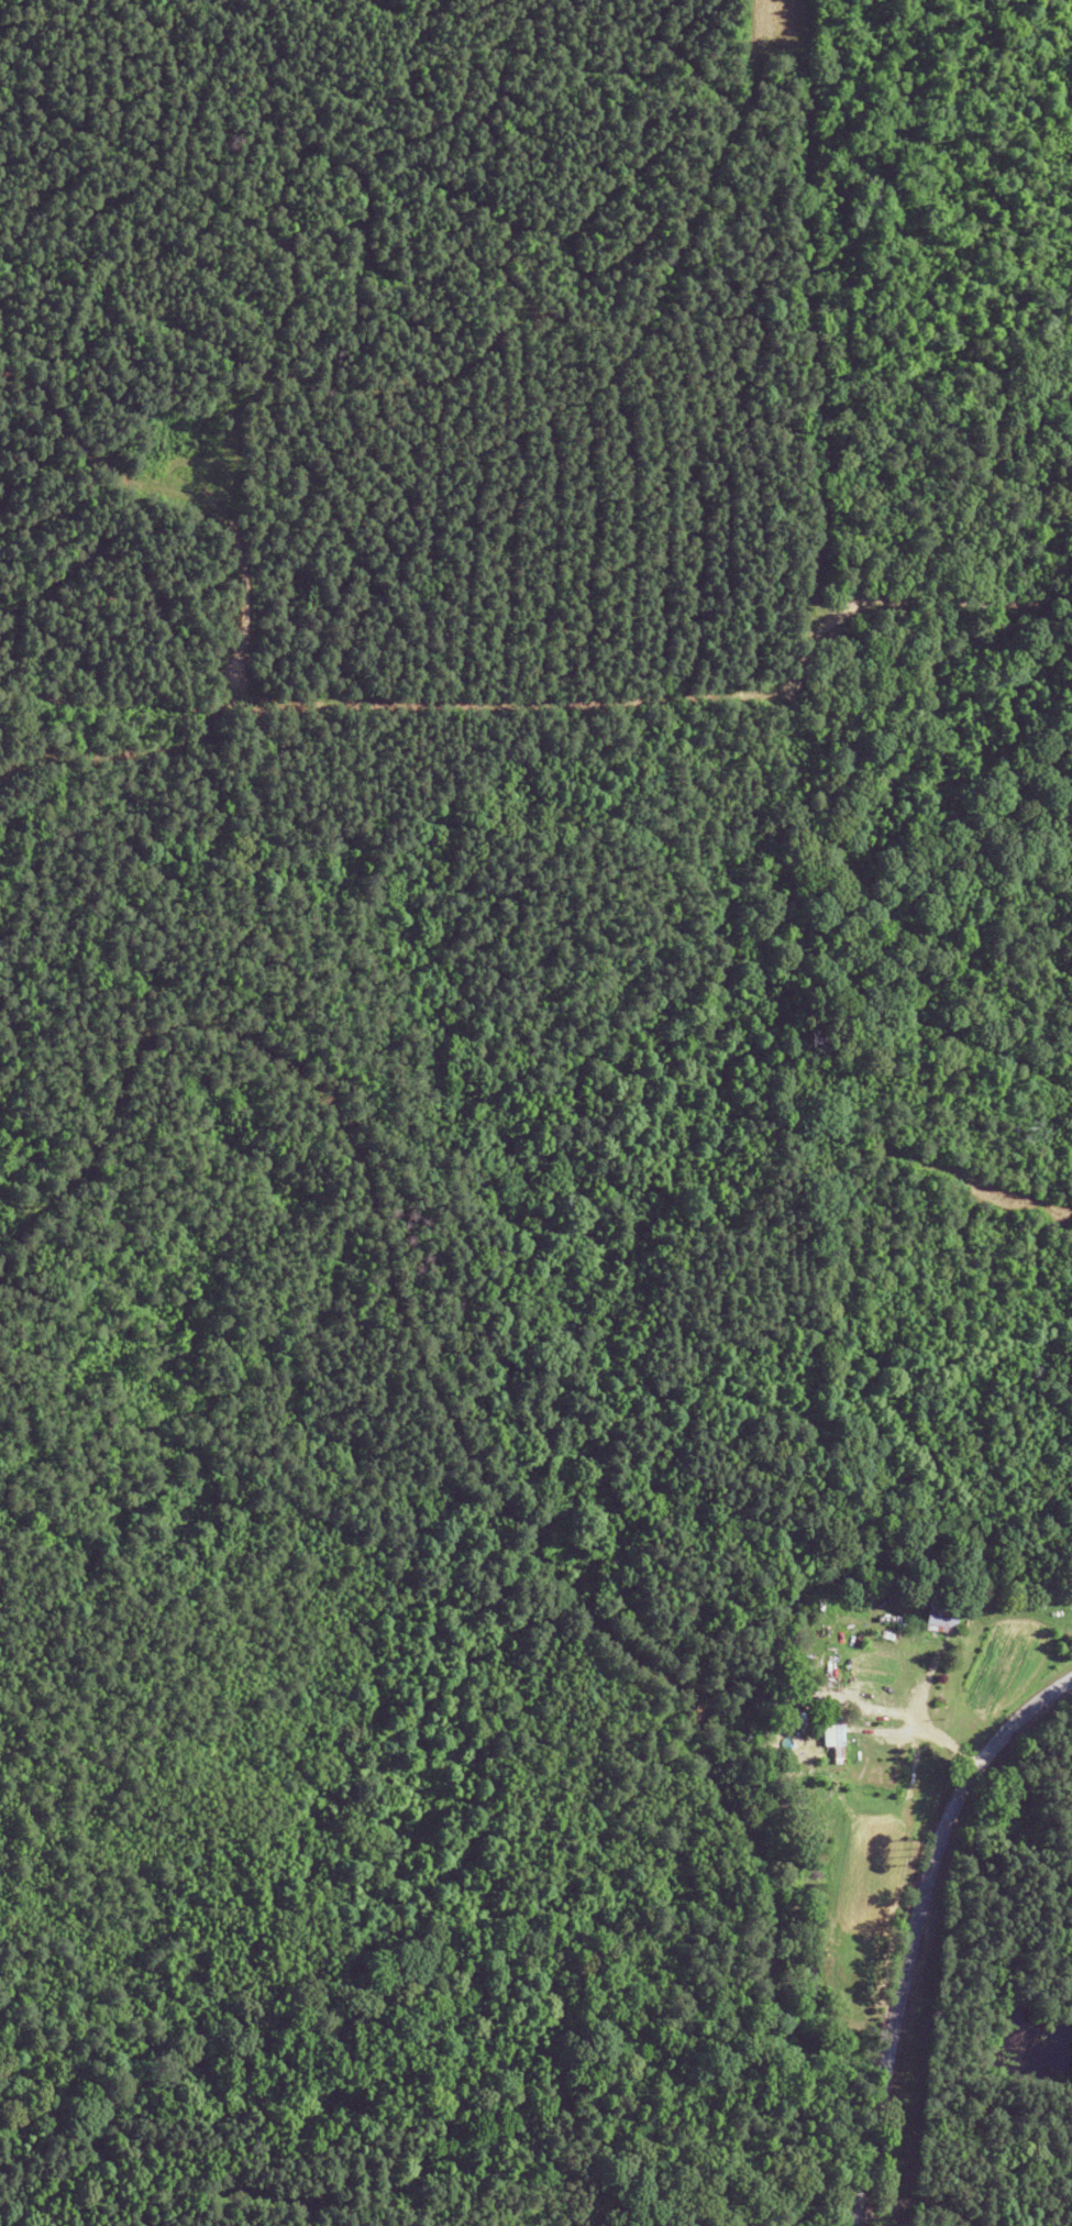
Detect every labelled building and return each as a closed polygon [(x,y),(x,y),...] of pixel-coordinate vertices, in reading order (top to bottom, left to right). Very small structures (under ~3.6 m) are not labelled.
[(961,1633),(961,1601),(931,1601),(931,1633),(961,1633)] [(838,1765),(849,1765),(849,1718),(838,1718),(838,1765)]
